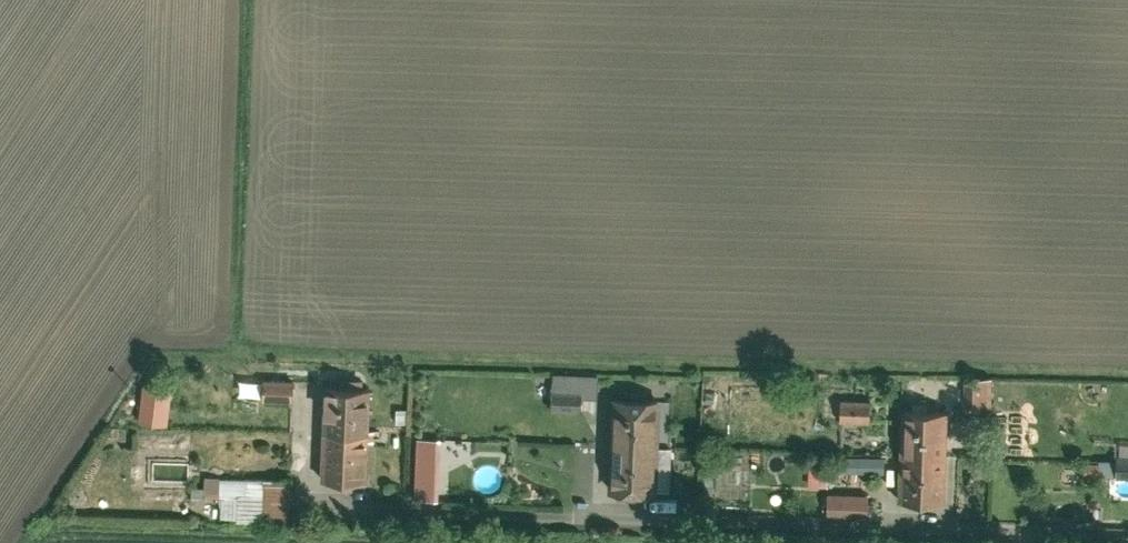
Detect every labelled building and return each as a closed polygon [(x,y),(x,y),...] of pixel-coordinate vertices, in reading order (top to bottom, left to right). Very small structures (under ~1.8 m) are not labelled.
[(297,364),(251,362),(250,411),(295,413),(297,364)] [(991,403),(991,375),(970,374),(970,403),(991,403)] [(545,379),(545,397),(572,398),(572,380),(545,379)] [(325,383),(324,428),(373,428),(374,382),(325,383)] [(175,387),(146,384),(142,420),(171,422),(175,387)] [(831,404),(831,408),(862,408),(861,385),(831,385),(831,389),(815,389),(815,404),(831,404)] [(613,396),(612,441),(661,442),(662,396),(613,396)] [(903,405),(901,450),(950,452),(951,407),(903,405)] [(439,425),(423,425),(422,484),(438,484),(439,425)] [(324,428),(323,477),(373,479),(372,437),(380,436),(380,427),(373,428),(324,428)] [(612,441),(612,488),(659,490),(661,442),(612,441)] [(1127,477),(1127,442),(1114,443),(1115,477),(1127,477)] [(1093,448),(1076,448),(1075,461),(1092,461),(1093,448)] [(901,450),(901,496),(948,498),(950,452),(901,450)] [(281,510),(282,467),(210,465),(209,508),(281,510)] [(860,479),(819,478),(819,504),(860,504),(860,479)]
